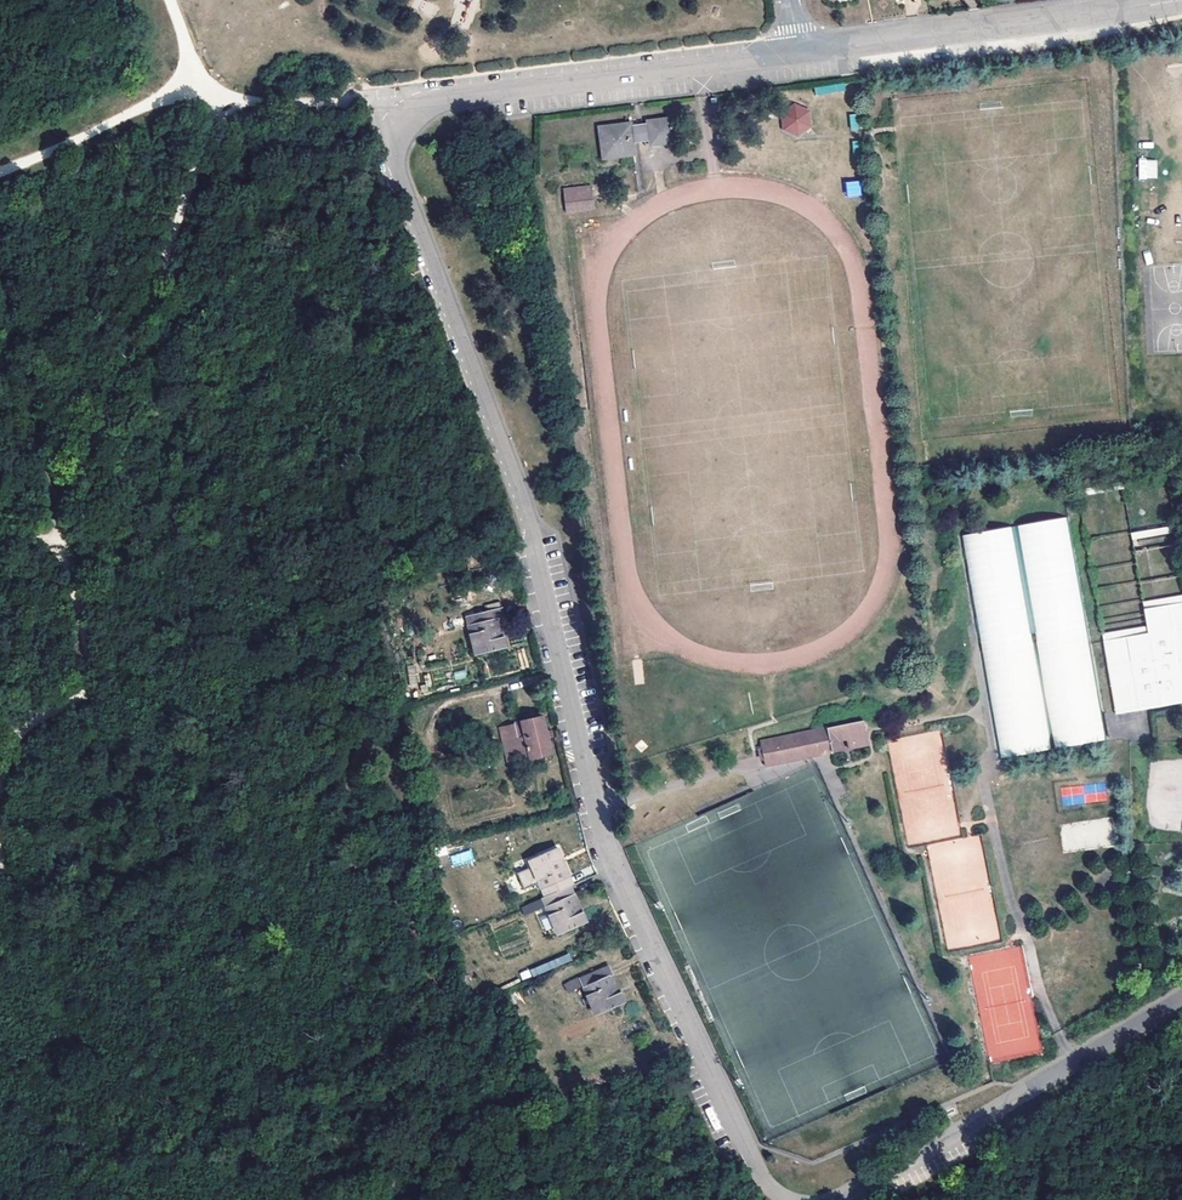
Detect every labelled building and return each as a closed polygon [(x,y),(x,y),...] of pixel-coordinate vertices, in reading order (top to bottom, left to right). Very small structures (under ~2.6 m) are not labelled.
[(809,111),(795,105),(782,114),(784,130),(798,136),(810,127),(809,111)] [(849,114),(850,131),(858,131),(857,114),(849,114)] [(671,119),(600,128),(603,157),(634,153),(632,142),(650,140),(651,144),(673,141),(671,119)] [(852,140),(851,153),(859,153),(859,141),(852,140)] [(1157,179),(1157,159),(1138,159),(1138,179),(1157,179)] [(847,198),(861,196),(859,180),(845,182),(847,198)] [(593,209),(591,190),(564,193),(566,212),(593,209)] [(1069,517),(960,535),(999,758),(1107,740),(1069,517)] [(1102,641),(1115,715),(1181,704),(1181,602),(1142,609),(1147,633),(1102,641)] [(502,606),(466,615),(476,654),(505,647),(503,637),(501,638),(496,620),(505,617),(502,606)] [(408,684),(416,684),(415,665),(408,665),(408,684)] [(465,669),(453,671),(454,680),(466,678),(465,669)] [(542,717),(500,726),(508,763),(551,753),(547,738),(546,731),(542,717)] [(863,720),(836,725),(842,750),(868,744),(863,720)] [(827,727),(831,748),(832,752),(842,750),(836,725),(827,727)] [(827,727),(759,741),(761,749),(764,748),(766,758),(763,758),(764,766),(810,757),(809,752),(831,748),(827,727)] [(810,757),(832,752),(831,748),(809,752),(810,757)] [(1084,786),(1087,802),(1104,799),(1101,783),(1084,786)] [(1062,850),(1110,849),(1109,821),(1061,822),(1062,850)] [(949,841),(927,844),(930,866),(958,862),(956,852),(950,853),(949,841)] [(529,860),(544,896),(570,886),(572,884),(569,875),(567,877),(559,859),(562,858),(557,848),(529,860)] [(471,849),(450,856),(453,866),(474,860),(471,849)] [(572,895),(574,894),(570,886),(544,896),(542,897),(558,934),(586,923),(581,912),(579,913),(572,895)] [(532,976),(572,961),(569,953),(529,969),(532,976)] [(612,975),(607,966),(579,977),(595,1014),(623,1003),(619,992),(617,993),(610,976),(612,975)]
